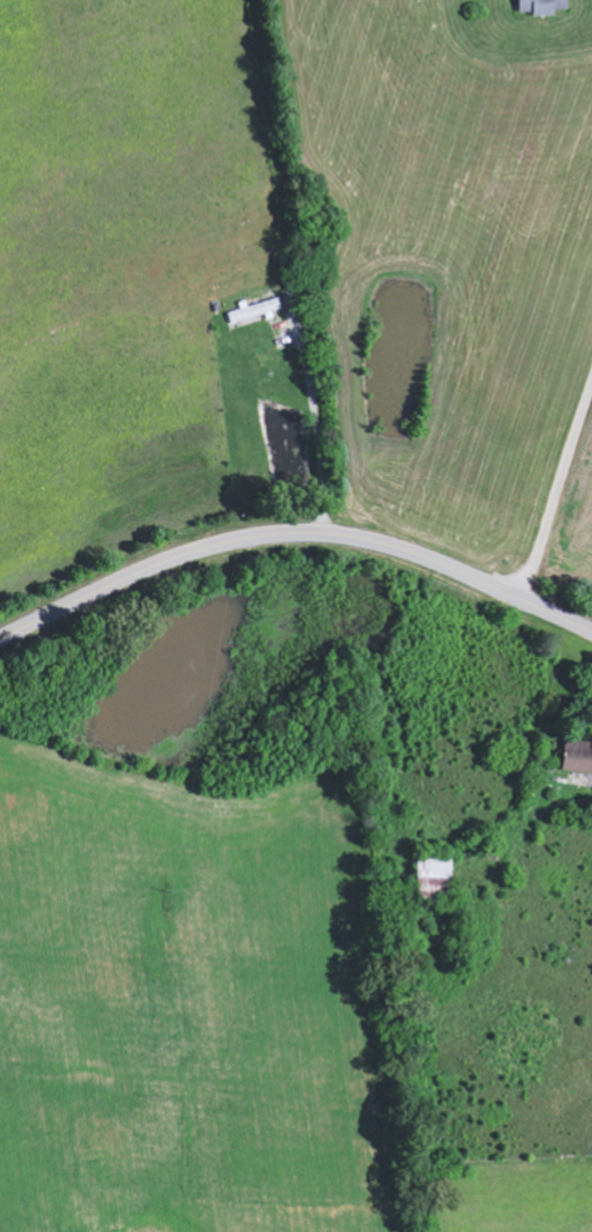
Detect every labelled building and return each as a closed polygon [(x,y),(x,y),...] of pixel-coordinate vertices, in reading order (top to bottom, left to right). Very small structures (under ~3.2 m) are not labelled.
[(523,14),(560,13),(560,9),(572,9),(571,0),(523,0),(523,14)] [(248,308),(232,312),(235,324),(276,313),(276,310),(285,308),(282,297),(247,307),(248,308)] [(569,740),(568,772),(591,773),(591,741),(569,740)]
